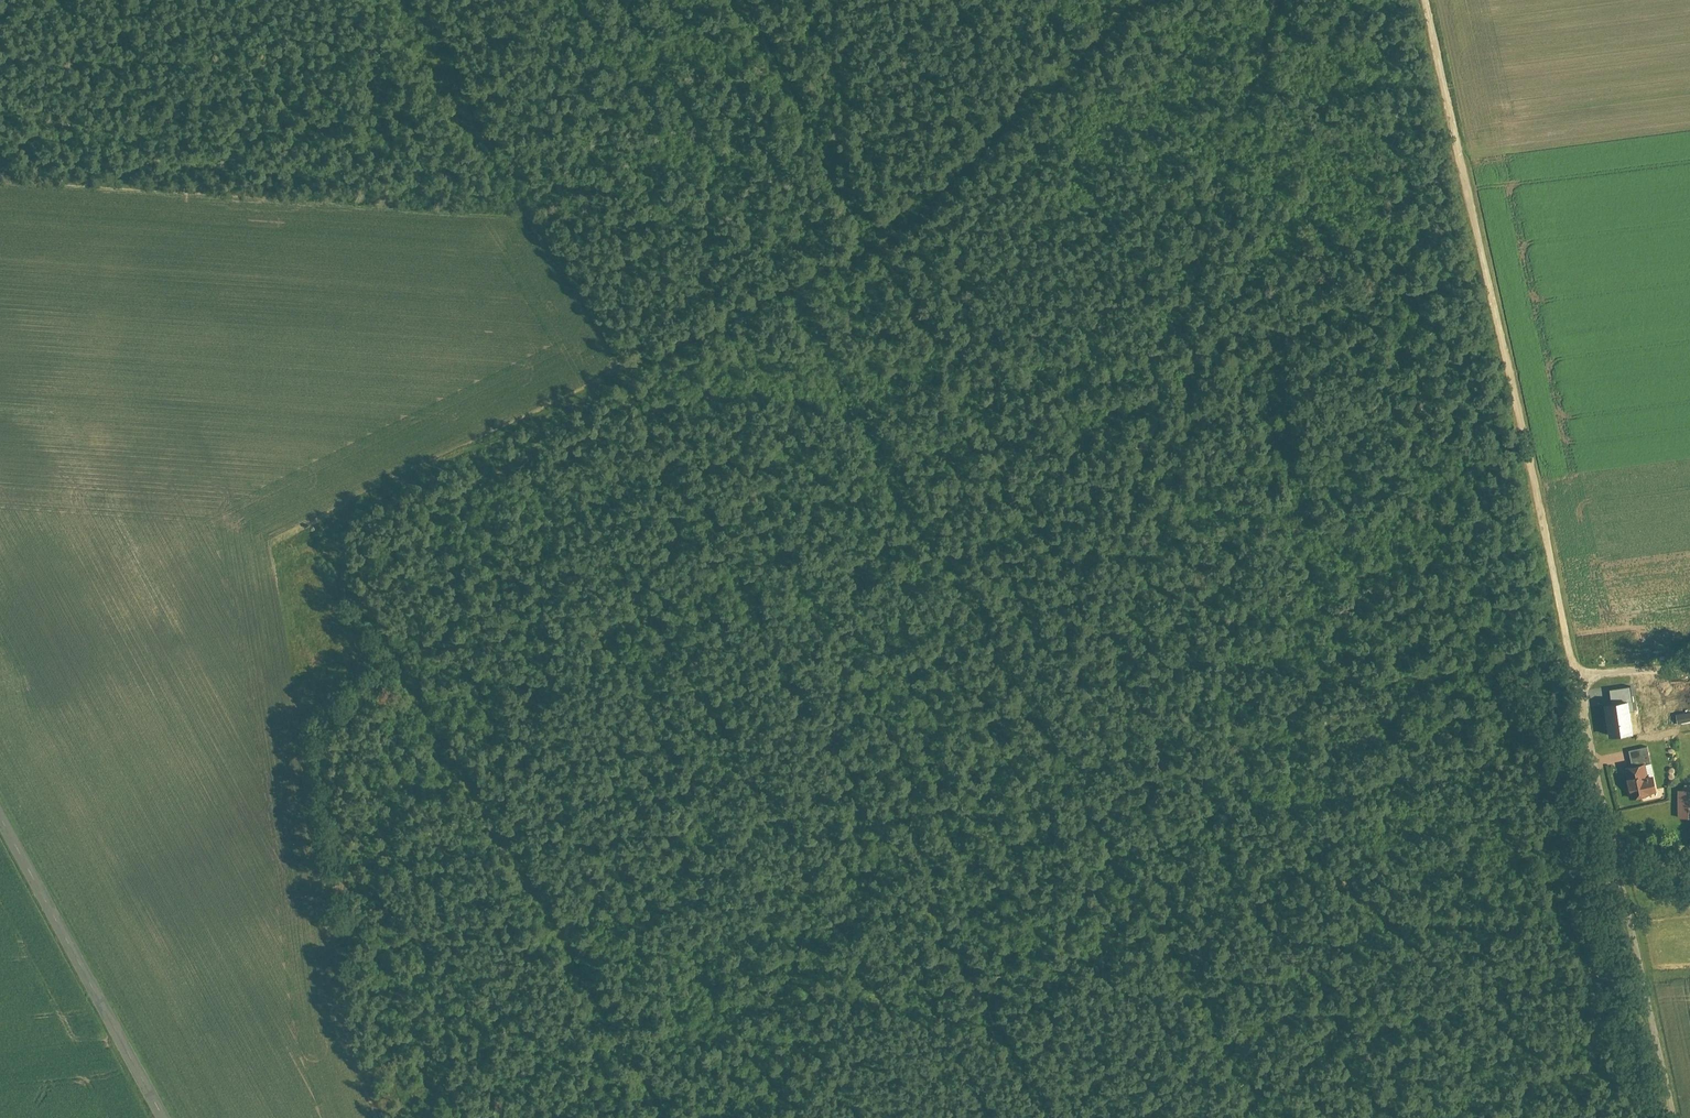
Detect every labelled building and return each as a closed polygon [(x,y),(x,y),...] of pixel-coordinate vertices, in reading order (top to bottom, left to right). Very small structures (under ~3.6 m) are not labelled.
[(1653,686),(1652,683),(1638,685),(1639,694),(1640,702),(1654,701),(1653,686)] [(1655,703),(1661,702),(1660,692),(1659,685),(1653,686),(1654,701),(1655,703)] [(1673,701),(1672,690),(1660,692),(1661,702),(1673,701)] [(1631,695),(1632,703),(1640,702),(1639,694),(1631,695)] [(1631,695),(1610,698),(1615,736),(1636,734),(1632,703),(1631,695)] [(1675,715),(1677,724),(1689,722),(1689,712),(1675,715)] [(1653,761),(1650,746),(1632,750),(1636,765),(1648,762),(1653,761)] [(1636,765),(1627,767),(1633,798),(1652,794),(1651,791),(1660,789),(1657,774),(1651,776),(1648,762),(1636,765)] [(1681,790),(1681,841),(1689,841),(1689,790),(1681,790)]
